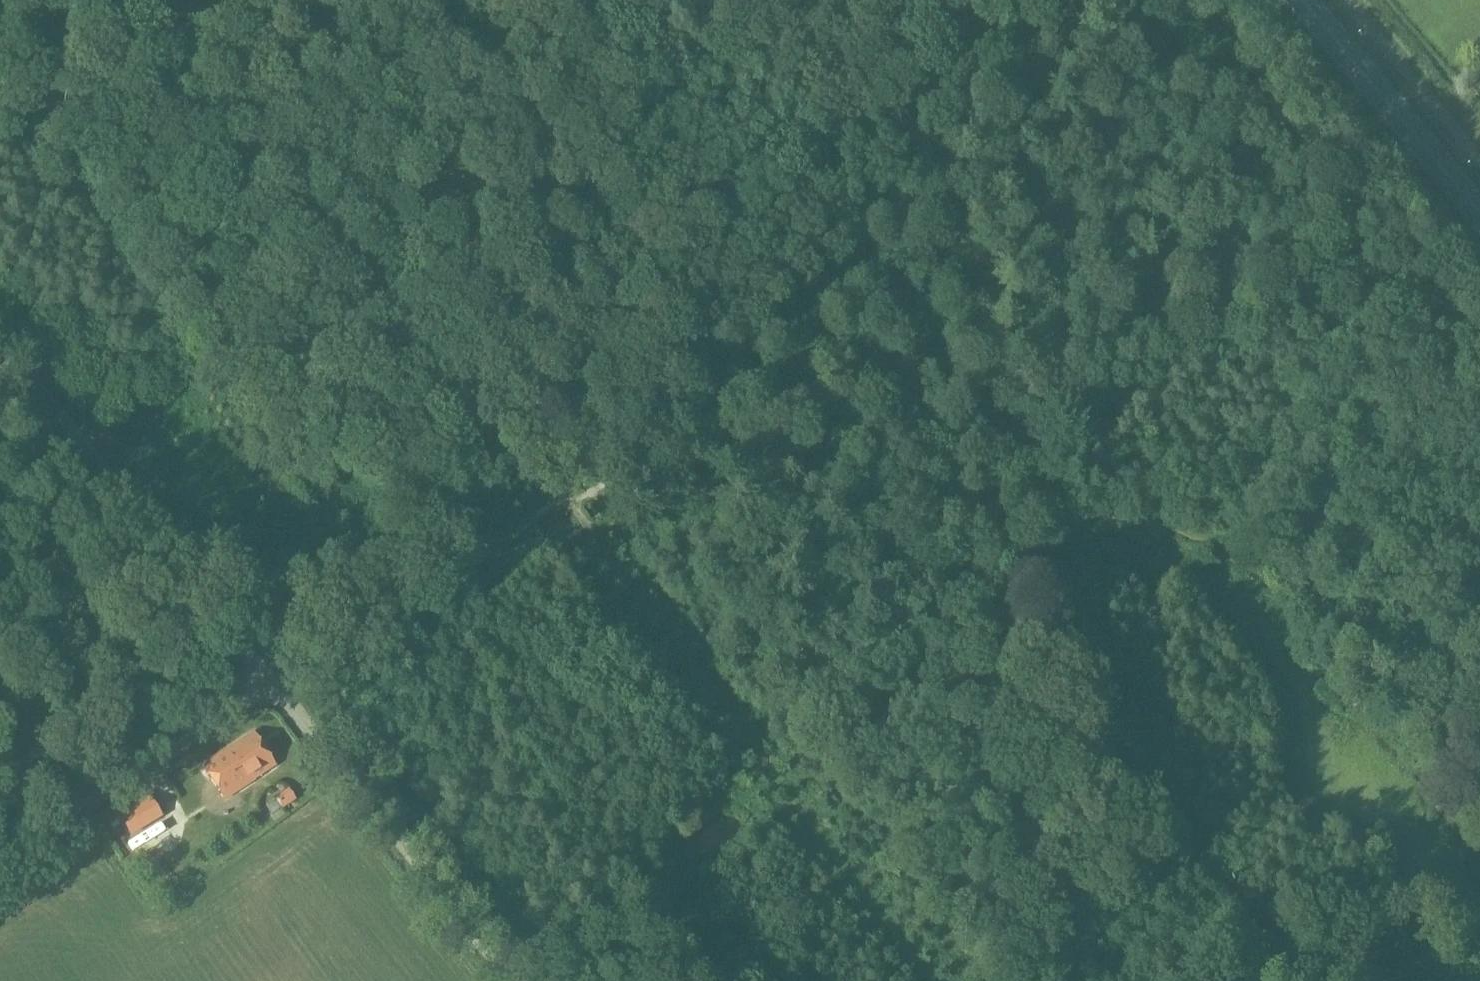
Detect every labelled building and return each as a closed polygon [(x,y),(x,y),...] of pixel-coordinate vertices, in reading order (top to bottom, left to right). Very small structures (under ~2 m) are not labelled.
[(205,767),(226,799),(275,766),(255,734),(205,767)] [(290,790),(277,799),(284,809),(297,801),(290,790)] [(132,838),(164,818),(151,797),(119,816),(132,838)]
